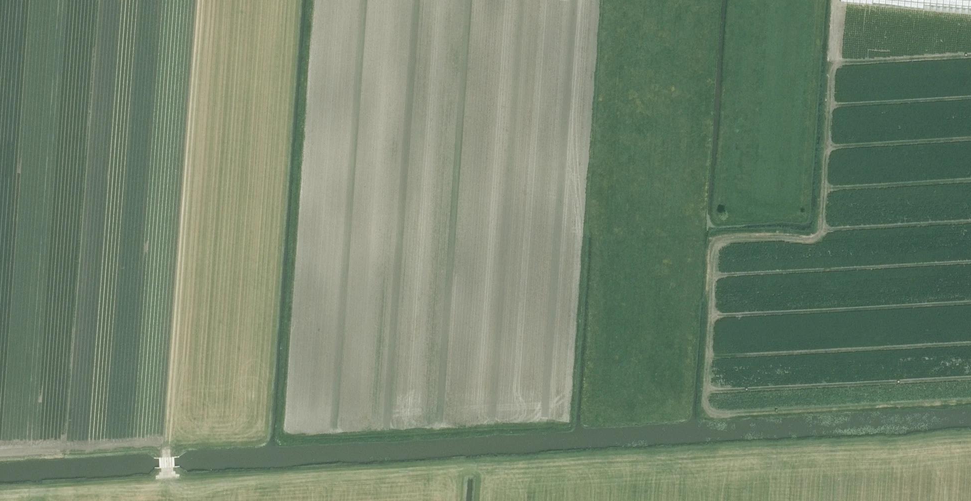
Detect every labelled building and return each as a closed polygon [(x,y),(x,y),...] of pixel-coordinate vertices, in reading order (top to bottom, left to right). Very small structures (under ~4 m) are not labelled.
[(840,1),(970,13),(970,0),(841,0),(840,1)]
